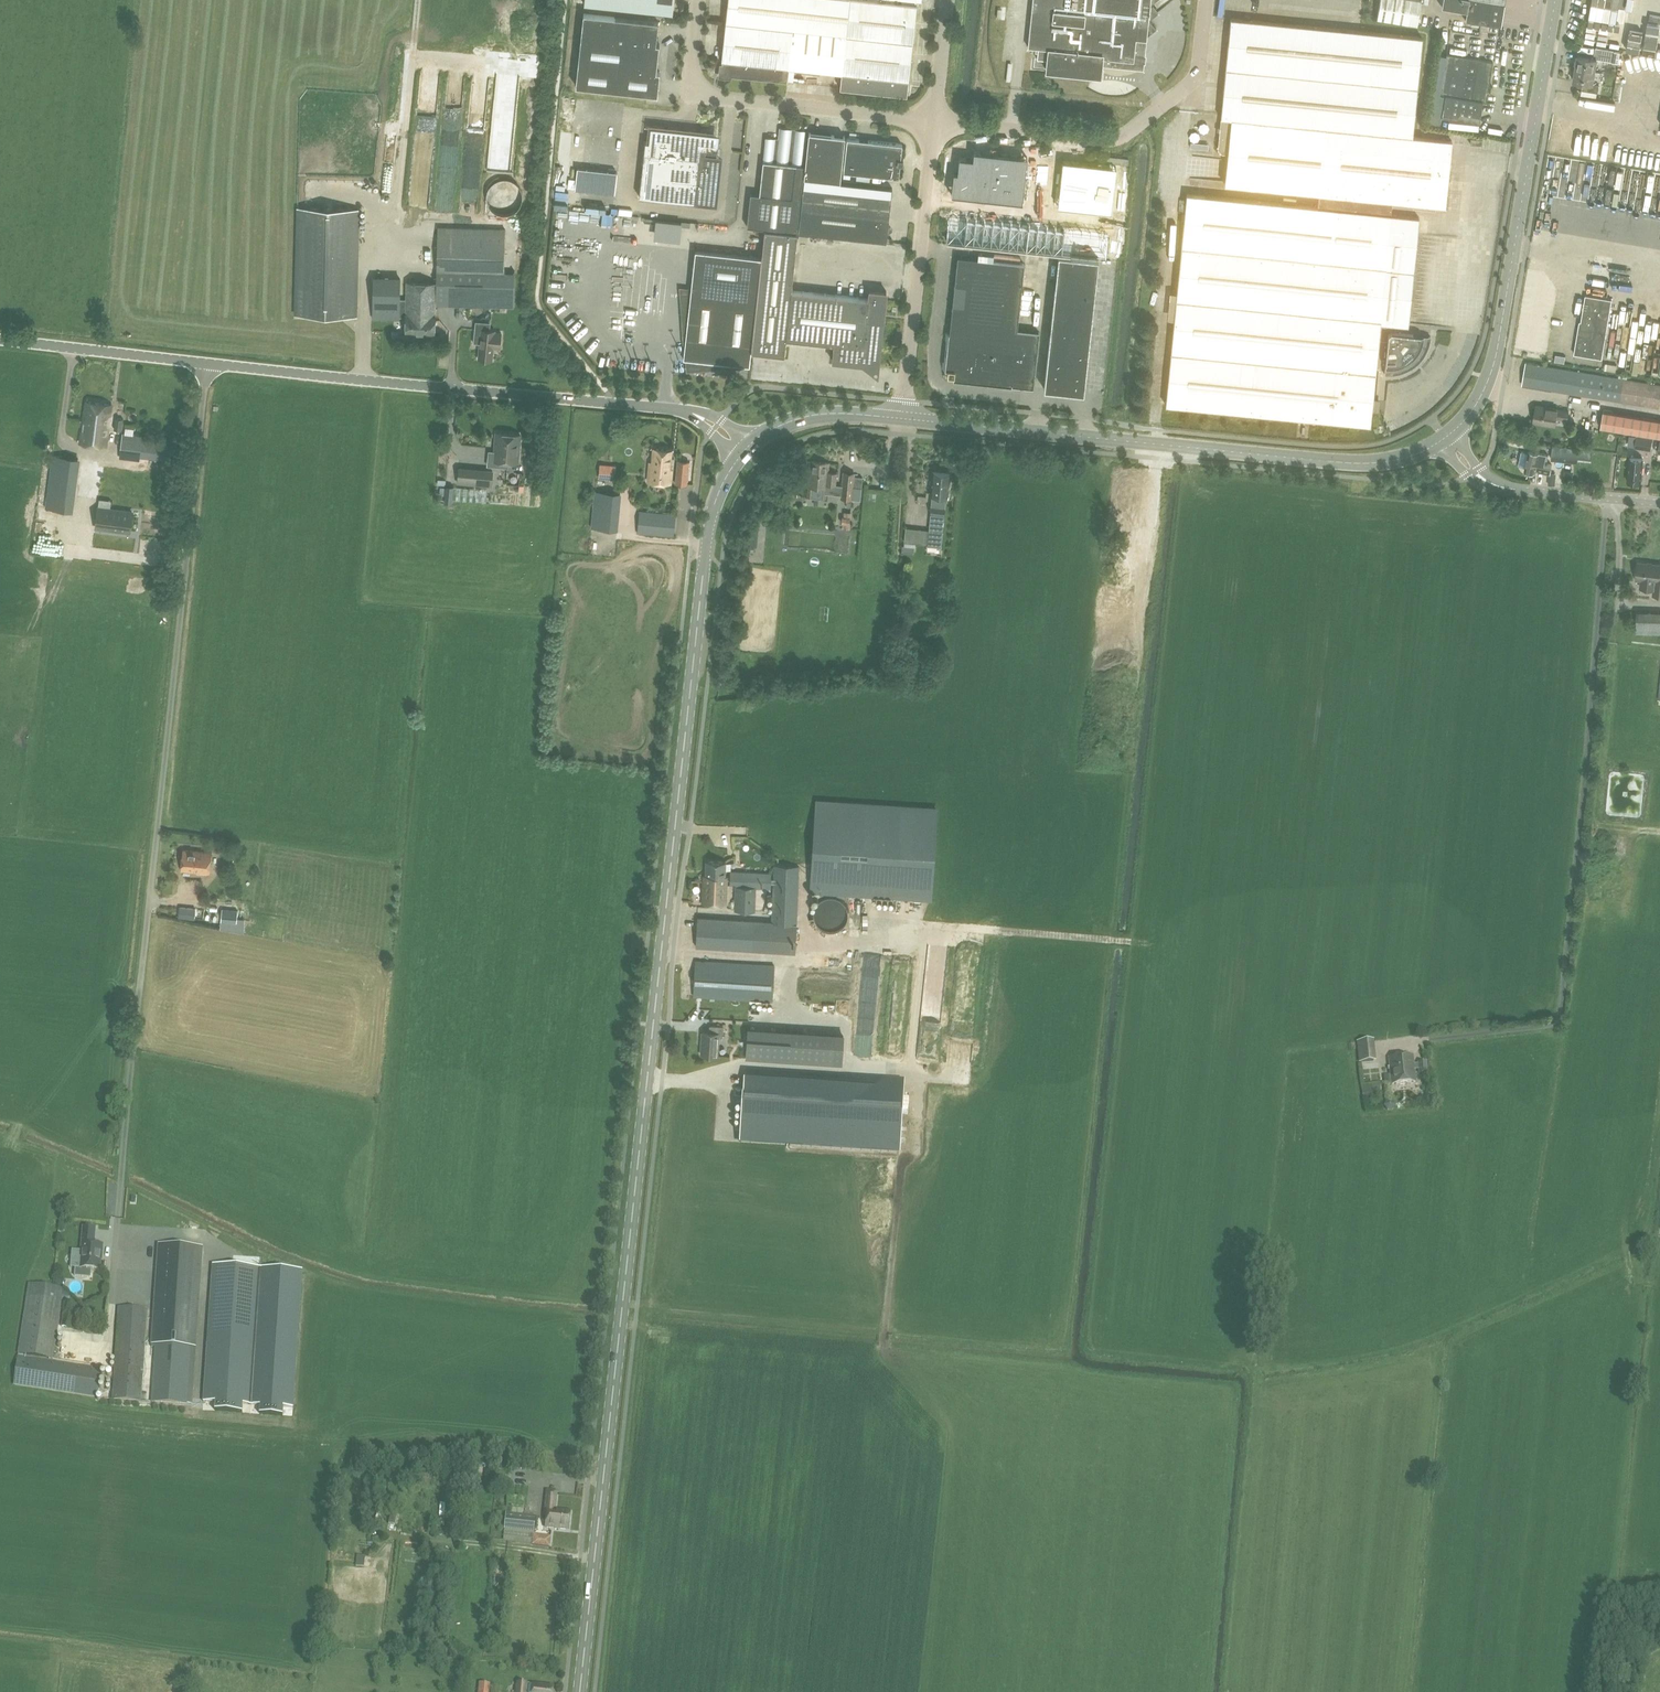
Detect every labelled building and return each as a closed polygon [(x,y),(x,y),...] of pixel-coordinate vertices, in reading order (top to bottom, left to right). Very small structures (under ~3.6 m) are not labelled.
[(586,3),(673,12),(674,0),(586,0),(586,3)] [(722,75),(788,82),(793,29),(771,27),(774,0),(729,0),(727,22),(723,60),(724,60),(722,75)] [(771,27),(793,29),(846,35),(841,88),(897,93),(908,94),(909,79),(917,4),(916,4),(916,0),(774,0),(771,27)] [(1037,48),(1036,59),(1046,60),(1045,71),(1099,77),(1100,66),(1143,70),(1147,36),(1156,28),(1149,20),(1158,13),(1151,5),(1156,0),(1031,0),(1026,47),(1037,48)] [(1417,25),(1421,0),(1380,0),(1377,18),(1417,25)] [(1441,7),(1467,11),(1465,21),(1487,24),(1491,2),(1503,4),(1503,0),(1443,0),(1441,7)] [(1616,24),(1586,19),(1583,39),(1625,46),(1631,12),(1618,10),(1616,24)] [(657,94),(660,71),(659,71),(657,71),(660,43),(656,42),(659,21),(584,13),(576,85),(657,94)] [(1634,41),(1636,21),(1647,22),(1647,15),(1632,13),(1630,40),(1634,41)] [(1222,106),(1413,125),(1422,37),(1230,18),(1222,106)] [(1659,53),(1659,31),(1652,31),(1652,35),(1639,34),(1637,51),(1659,53)] [(1598,47),(1596,58),(1597,58),(1597,59),(1619,62),(1621,51),(1598,47)] [(1447,53),(1440,93),(1446,94),(1442,116),(1479,122),(1483,101),(1487,102),(1488,93),(1490,93),(1491,85),(1489,85),(1493,61),(1447,53)] [(1578,55),(1576,70),(1595,73),(1597,59),(1597,58),(1596,58),(1578,55)] [(803,76),(835,79),(836,71),(804,67),(803,76)] [(1574,81),(1583,82),(1593,84),(1593,83),(1595,73),(1576,70),(1574,81)] [(1593,84),(1583,82),(1582,90),(1598,93),(1599,85),(1593,83),(1593,84)] [(1186,194),(1181,245),(1199,247),(1309,259),(1370,265),(1414,269),(1419,211),(1398,209),(1397,215),(1391,214),(1392,201),(1445,206),(1452,140),(1412,136),(1413,125),(1222,106),(1218,148),(1221,152),(1228,153),(1225,184),(1319,194),(1318,207),(1186,194)] [(641,197),(696,203),(712,205),(718,155),(716,154),(717,150),(717,149),(714,149),(715,144),(712,144),(714,134),(708,133),(647,126),(647,127),(652,128),(650,142),(646,141),(646,142),(641,197)] [(751,193),(747,226),(796,231),(804,166),(799,166),(803,131),(781,128),(779,140),(769,139),(769,145),(767,145),(766,150),(768,150),(768,155),(766,155),(765,161),(763,161),(759,194),(751,193)] [(804,177),(840,181),(845,136),(809,132),(804,177)] [(847,138),(844,171),(899,177),(900,163),(903,163),(904,158),(901,158),(902,144),(847,138)] [(954,172),(972,174),(989,176),(992,153),(974,151),(973,159),(959,157),(957,172),(954,172)] [(1009,155),(992,153),(989,176),(1007,178),(1009,155)] [(1027,157),(1009,155),(1007,178),(1025,180),(1027,157)] [(1080,162),(1062,161),(1060,183),(1078,185),(1080,162)] [(1098,164),(1080,162),(1078,185),(1095,187),(1098,164)] [(1116,166),(1098,164),(1095,187),(1113,189),(1116,166)] [(575,191),(615,195),(617,172),(577,167),(575,191)] [(1579,167),(1574,203),(1656,215),(1655,217),(1659,217),(1659,179),(1579,167)] [(969,197),(972,174),(954,172),(951,195),(969,197)] [(987,198),(989,176),(972,174),(969,197),(987,198)] [(1004,200),(1007,178),(989,176),(987,198),(1004,200)] [(493,210),(496,212),(500,214),(504,214),(508,214),(512,213),(516,211),(519,208),(521,205),(522,201),(523,197),(523,193),(521,189),(519,185),(517,183),(513,180),(509,179),(505,178),(501,179),(497,180),(494,182),(491,185),(489,188),(487,192),(487,196),(487,200),(488,204),(490,207),(493,210)] [(802,198),(799,232),(886,241),(890,208),(892,188),(804,178),(802,198)] [(1022,202),(1025,180),(1007,178),(1004,200),(1022,202)] [(1075,208),(1078,185),(1060,183),(1057,206),(1075,208)] [(1095,187),(1078,185),(1075,208),(1093,210),(1095,187)] [(1113,189),(1095,187),(1093,210),(1111,212),(1113,189)] [(298,207),(296,315),(356,316),(359,209),(298,207)] [(967,219),(949,217),(946,240),(964,242),(967,219)] [(975,220),(967,219),(964,242),(973,243),(975,220)] [(984,221),(975,220),(973,243),(982,244),(984,221)] [(993,222),(984,221),(982,244),(990,245),(993,222)] [(1002,223),(993,222),(990,245),(999,246),(1002,223)] [(1010,224),(1002,223),(999,246),(1008,247),(1010,224)] [(1019,225),(1010,224),(1008,247),(1017,248),(1019,225)] [(1019,225),(1017,248),(1026,249),(1028,226),(1019,225)] [(1026,249),(1035,250),(1038,227),(1028,226),(1026,249)] [(436,282),(435,306),(514,308),(515,270),(505,270),(506,229),(438,227),(437,282),(436,282)] [(1046,228),(1038,227),(1035,250),(1044,251),(1046,228)] [(1055,229),(1046,228),(1044,251),(1053,252),(1055,229)] [(761,257),(752,353),(786,356),(787,339),(837,344),(835,360),(833,360),(833,361),(870,365),(869,369),(875,370),(876,365),(879,365),(883,319),(886,291),(885,291),(885,293),(880,292),(875,292),(870,291),(870,289),(869,289),(868,298),(792,290),(798,233),(764,229),(761,257)] [(1055,229),(1053,252),(1061,253),(1064,230),(1055,229)] [(1073,231),(1064,230),(1061,253),(1070,254),(1073,231)] [(1081,232),(1073,231),(1070,254),(1079,255),(1081,232)] [(1090,233),(1081,232),(1079,255),(1088,255),(1090,233)] [(1108,235),(1090,233),(1088,255),(1106,257),(1108,235)] [(1165,405),(1371,425),(1381,323),(1408,325),(1414,269),(1370,265),(1309,259),(1199,247),(1181,245),(1165,405)] [(751,368),(752,353),(761,257),(695,250),(690,294),(681,294),(685,345),(683,361),(685,361),(686,371),(745,367),(751,368)] [(942,369),(945,369),(943,379),(953,380),(953,382),(960,383),(960,379),(1001,384),(1001,388),(1010,388),(1010,385),(1034,387),(1039,333),(1017,330),(1024,265),(958,257),(950,333),(946,333),(946,339),(949,339),(947,363),(943,362),(942,369)] [(399,312),(399,317),(406,317),(406,332),(435,332),(435,306),(436,282),(407,281),(407,299),(400,299),(400,279),(373,278),(373,311),(399,312)] [(1084,393),(1094,293),(1055,289),(1044,389),(1084,393)] [(1602,358),(1612,299),(1585,295),(1581,321),(1579,321),(1578,327),(1574,354),(1602,358)] [(1625,323),(1636,324),(1638,306),(1613,302),(1611,315),(1626,317),(1625,323)] [(490,330),(475,328),(473,343),(480,344),(479,358),(492,360),(494,346),(500,347),(502,333),(495,332),(495,330),(490,330)] [(1407,370),(1410,369),(1412,368),(1414,366),(1417,363),(1419,362),(1421,360),(1422,358),(1424,355),(1425,353),(1427,351),(1428,349),(1429,346),(1429,344),(1430,341),(1430,339),(1431,336),(1391,332),(1389,334),(1385,374),(1389,374),(1392,374),(1394,374),(1398,373),(1401,373),(1404,371),(1407,370)] [(1630,372),(1643,374),(1645,362),(1632,360),(1630,372)] [(1533,387),(1659,407),(1659,386),(1526,363),(1522,385),(1533,387)] [(1616,365),(1605,363),(1604,369),(1615,371),(1616,365)] [(106,445),(112,405),(86,401),(80,442),(106,445)] [(1536,405),(1533,422),(1555,426),(1557,417),(1567,419),(1568,411),(1558,409),(1558,408),(1536,405)] [(1601,428),(1659,437),(1659,418),(1604,409),(1601,428)] [(116,417),(114,429),(121,430),(123,418),(116,417)] [(1593,429),(1581,427),(1580,435),(1591,437),(1593,429)] [(167,461),(167,460),(169,443),(142,440),(143,435),(123,433),(120,457),(139,461),(140,458),(167,461)] [(521,435),(496,433),(495,452),(489,451),(488,466),(508,467),(509,462),(519,462),(521,435)] [(1642,449),(1651,450),(1653,438),(1642,436),(1637,435),(1635,448),(1642,449)] [(1552,446),(1551,459),(1578,462),(1578,456),(1592,457),(1592,451),(1552,446)] [(674,458),(672,458),(673,450),(654,448),(652,462),(650,462),(648,480),(671,483),(674,458)] [(1543,471),(1550,472),(1552,465),(1547,463),(1549,455),(1529,450),(1529,452),(1521,451),(1518,465),(1526,467),(1525,470),(1535,472),(1536,470),(1543,471)] [(72,512),(79,459),(52,455),(45,508),(72,512)] [(1630,458),(1628,481),(1641,482),(1643,459),(1630,458)] [(687,484),(690,461),(678,460),(676,483),(687,484)] [(811,461),(808,486),(827,488),(835,489),(835,485),(837,473),(828,472),(829,463),(811,461)] [(616,466),(601,464),(599,477),(615,479),(616,466)] [(493,470),(459,468),(458,482),(492,484),(493,470)] [(853,499),(855,476),(855,472),(843,471),(841,498),(847,499),(852,499),(853,499)] [(932,494),(928,530),(927,543),(927,545),(942,547),(947,495),(948,495),(950,473),(933,472),(931,494),(932,494)] [(855,476),(853,499),(860,500),(862,477),(855,476)] [(445,502),(452,503),(453,485),(446,485),(445,502)] [(622,493),(595,491),(591,528),(618,530),(622,493)] [(768,515),(774,511),(770,505),(765,509),(768,515)] [(132,512),(98,508),(97,521),(96,521),(95,527),(130,532),(131,526),(131,525),(132,512)] [(676,514),(640,510),(638,532),(674,536),(676,514)] [(844,512),(844,516),(843,516),(842,523),(843,523),(843,528),(850,529),(852,512),(844,512)] [(82,558),(92,558),(92,553),(97,554),(97,546),(82,545),(82,558)] [(1638,562),(1637,570),(1635,571),(1634,575),(1636,577),(1636,579),(1642,579),(1641,588),(1655,589),(1654,595),(1659,596),(1659,565),(1638,562)] [(58,580),(74,582),(76,570),(60,568),(58,580)] [(1659,634),(1659,615),(1637,614),(1636,633),(1659,634)] [(816,801),(811,890),(930,898),(936,809),(816,801)] [(181,870),(210,873),(212,852),(183,849),(181,870)] [(725,903),(726,903),(728,876),(725,876),(726,862),(707,861),(706,875),(704,875),(702,902),(725,903)] [(696,946),(795,952),(799,866),(774,865),(772,922),(697,917),(696,946)] [(771,872),(731,871),(730,883),(736,884),(736,885),(735,886),(734,910),(755,911),(757,888),(771,888),(771,872)] [(846,907),(844,904),(841,901),(837,899),(834,898),(830,898),(826,898),(822,900),(819,902),(817,905),(815,908),(814,912),(813,916),(814,920),(815,924),(818,927),(821,929),(824,931),(828,932),(832,933),(835,932),(839,930),(842,928),(845,925),(847,922),(848,918),(848,914),(848,910),(846,907)] [(195,918),(196,908),(180,906),(178,917),(195,918)] [(221,922),(228,922),(236,923),(238,910),(222,908),(221,922)] [(693,996),(743,1000),(745,963),(695,960),(693,996)] [(745,963),(743,1000),(772,1001),(774,965),(745,963)] [(845,1010),(845,997),(834,996),(834,1010),(845,1010)] [(702,1054),(718,1055),(719,1035),(723,1035),(723,1027),(710,1026),(710,1032),(703,1032),(702,1054)] [(857,1027),(855,1047),(866,1048),(868,1028),(857,1027)] [(841,1063),(843,1036),(834,1036),(791,1033),(746,1030),(745,1057),(789,1060),(833,1063),(841,1063)] [(1373,1039),(1356,1041),(1359,1062),(1376,1060),(1373,1039)] [(1414,1056),(1388,1058),(1391,1078),(1390,1078),(1391,1085),(1417,1083),(1414,1056)] [(1418,1062),(1419,1073),(1427,1072),(1426,1062),(1418,1062)] [(900,1150),(904,1082),(745,1071),(740,1140),(900,1150)] [(1380,1084),(1372,1086),(1373,1093),(1381,1091),(1380,1084)] [(1373,1093),(1372,1086),(1362,1087),(1363,1098),(1374,1096),(1373,1093)] [(95,1228),(84,1227),(82,1251),(72,1250),(71,1267),(76,1267),(91,1269),(100,1269),(101,1255),(102,1255),(103,1245),(94,1244),(95,1228)] [(193,1404),(204,1248),(159,1245),(152,1345),(155,1345),(151,1401),(193,1404)] [(283,1407),(293,1408),(302,1275),(298,1270),(213,1265),(203,1402),(216,1403),(215,1411),(242,1413),(243,1404),(260,1406),(260,1414),(283,1415),(283,1407)] [(29,1284),(19,1353),(53,1358),(63,1289),(29,1284)] [(64,1304),(61,1327),(74,1329),(77,1306),(64,1304)] [(142,1402),(148,1309),(118,1307),(112,1399),(142,1402)] [(100,1369),(18,1357),(14,1385),(96,1397),(97,1391),(98,1392),(99,1387),(97,1387),(99,1379),(100,1379),(101,1374),(99,1374),(100,1369)] [(548,1512),(547,1527),(569,1530),(571,1511),(555,1510),(557,1492),(548,1491),(545,1511),(548,1512)] [(505,1493),(505,1510),(511,1510),(511,1503),(520,1504),(520,1493),(505,1493)] [(395,1525),(397,1515),(391,1513),(389,1524),(395,1525)] [(506,1513),(504,1529),(534,1533),(536,1516),(523,1515),(506,1513)] [(490,1684),(483,1683),(480,1683),(479,1691),(489,1691),(490,1684)] [(517,1691),(553,1691),(553,1686),(534,1684),(534,1685),(518,1683),(517,1691)]
